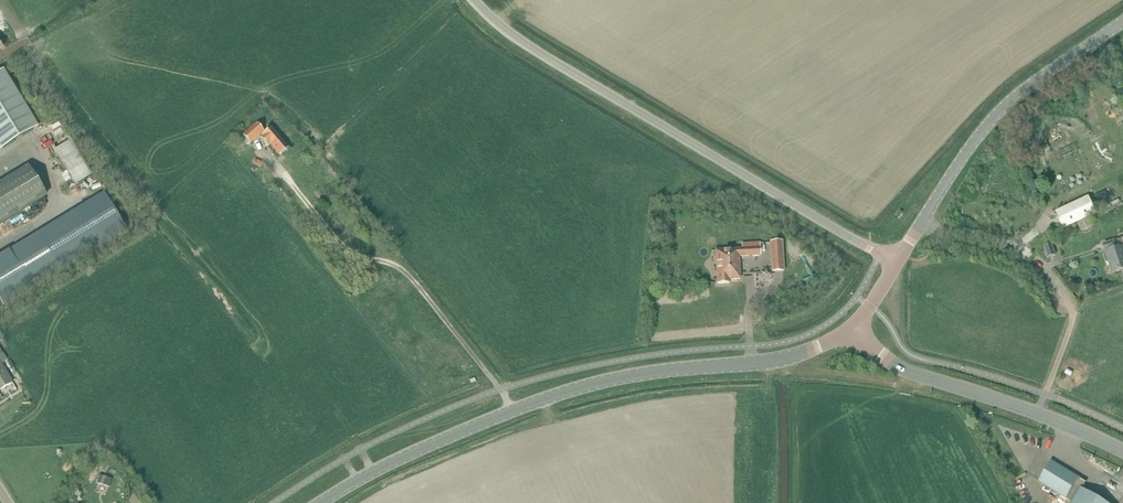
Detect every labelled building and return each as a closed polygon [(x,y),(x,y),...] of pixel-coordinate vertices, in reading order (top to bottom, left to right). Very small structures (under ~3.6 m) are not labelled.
[(39,126),(4,70),(0,72),(0,150),(39,126)] [(256,123),(242,135),(250,144),(264,132),(256,123)] [(272,127),(260,137),(269,147),(270,146),(280,156),(289,147),(272,127)] [(0,184),(0,225),(26,209),(8,179),(0,184)] [(1037,181),(1029,185),(1033,195),(1041,191),(1037,181)] [(1103,192),(1095,196),(1100,205),(1108,201),(1103,192)] [(59,220),(82,259),(108,244),(108,242),(125,233),(102,195),(86,205),(85,204),(59,220)] [(1088,197),(1055,212),(1063,229),(1097,214),(1088,197)] [(56,275),(82,259),(59,220),(33,236),(56,275)] [(30,291),(56,275),(33,236),(6,252),(30,291)] [(1102,245),(1112,274),(1122,271),(1122,238),(1102,245)] [(782,242),(770,243),(772,271),(784,271),(782,242)] [(743,250),(716,251),(717,284),(729,283),(729,280),(740,279),(739,257),(760,256),(759,243),(742,245),(743,250)] [(1052,244),(1044,246),(1048,258),(1055,255),(1052,244)] [(6,252),(0,256),(0,301),(3,306),(30,291),(6,252)] [(13,383),(2,364),(7,361),(0,348),(0,391),(13,383)] [(1081,488),(1081,489),(1074,485),(1078,479),(1051,462),(1039,482),(1061,496),(1058,501),(1062,502),(1105,502),(1081,488)] [(110,469),(106,465),(101,471),(106,474),(110,469)] [(109,488),(112,479),(100,476),(97,484),(109,488)]
